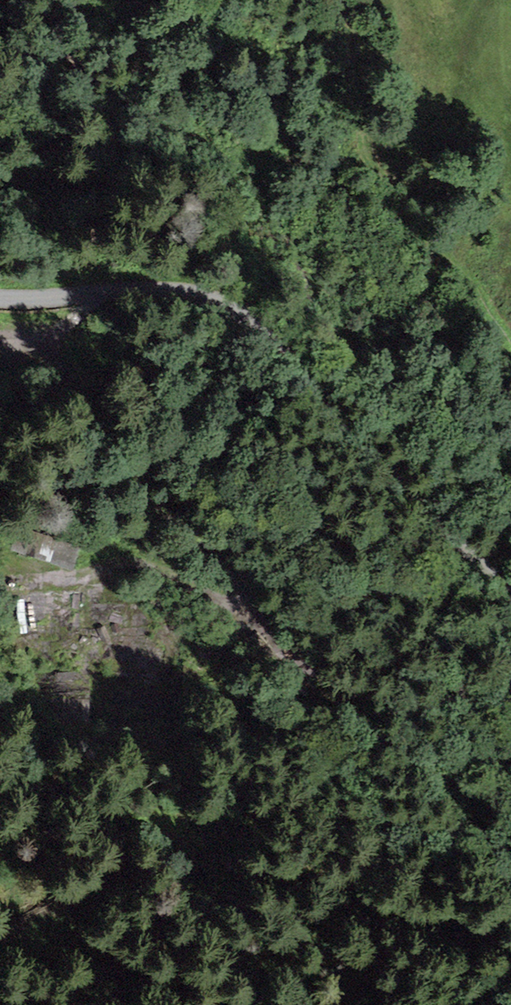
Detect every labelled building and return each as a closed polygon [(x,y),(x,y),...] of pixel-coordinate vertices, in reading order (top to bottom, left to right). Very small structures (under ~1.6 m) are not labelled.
[(10,520),(0,543),(0,552),(37,568),(51,538),(10,520)]
